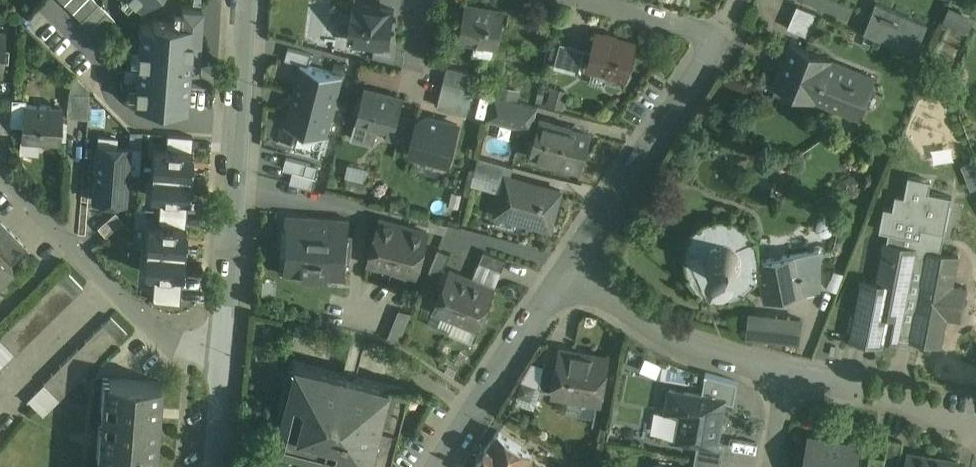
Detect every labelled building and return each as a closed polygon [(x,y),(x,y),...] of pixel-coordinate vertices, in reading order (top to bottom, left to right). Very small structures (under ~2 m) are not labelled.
[(95,0),(61,0),(99,36),(115,19),(95,0)] [(963,4),(975,9),(975,0),(965,0),(963,4)] [(928,24),(876,2),(864,32),(916,54),(928,24)] [(393,9),(354,4),(350,39),(389,44),(393,9)] [(505,11),(466,4),(460,39),(465,40),(464,42),(475,43),(475,41),(496,45),(499,46),(505,11)] [(800,4),(791,26),(809,34),(818,12),(800,4)] [(975,15),(956,6),(947,26),(968,34),(975,15)] [(136,103),(188,106),(190,66),(197,67),(201,9),(184,8),(183,22),(142,20),(136,103)] [(635,43),(597,33),(588,68),(626,78),(635,43)] [(496,45),(475,41),(475,43),(473,53),(494,56),(496,45)] [(586,48),(561,42),(554,67),(579,73),(586,48)] [(875,77),(830,59),(831,58),(791,42),(774,84),(814,100),(815,99),(859,117),(875,77)] [(289,57),(311,62),(313,51),(291,47),(289,57)] [(343,74),(301,63),(285,125),(327,136),(343,74)] [(470,70),(448,65),(444,80),(466,86),(470,70)] [(466,86),(444,80),(438,105),(467,112),(473,88),(466,86)] [(404,98),(365,88),(356,120),(357,120),(352,137),(373,143),(378,126),(389,129),(396,131),(400,115),(404,98)] [(540,104),(495,91),(489,115),(533,128),(540,104)] [(89,94),(69,92),(67,117),(87,118),(89,94)] [(26,100),(12,99),(11,123),(23,124),(24,105),(26,105),(26,100)] [(26,105),(24,105),(23,124),(22,138),(23,138),(24,136),(37,137),(37,139),(38,139),(60,141),(62,108),(26,105)] [(419,120),(400,115),(396,131),(389,129),(386,137),(412,144),(419,120)] [(458,124),(429,116),(428,122),(419,120),(412,144),(410,153),(448,163),(458,124)] [(572,128),(541,119),(531,155),(581,169),(591,135),(572,130),(572,128)] [(168,133),(167,148),(190,150),(192,135),(168,133)] [(37,137),(24,136),(23,138),(22,138),(21,150),(37,151),(38,139),(37,139),(37,137)] [(117,137),(98,136),(93,200),(125,203),(128,172),(140,173),(141,147),(117,145),(117,137)] [(317,185),(320,161),(285,156),(286,149),(262,146),(260,165),(287,168),(285,181),(317,185)] [(153,147),(152,171),(191,174),(192,150),(190,150),(167,148),(153,147)] [(514,165),(479,156),(475,173),(506,181),(507,175),(511,176),(514,165)] [(975,187),(975,159),(964,164),(974,188),(975,187)] [(191,174),(152,171),(150,195),(160,196),(186,198),(189,198),(191,174)] [(511,176),(507,175),(506,181),(497,214),(498,214),(500,208),(524,215),(523,221),(551,228),(561,190),(511,176)] [(186,198),(160,196),(159,210),(185,212),(186,198)] [(160,211),(159,224),(185,226),(186,212),(160,211)] [(349,219),(288,215),(283,274),(345,279),(349,219)] [(428,231),(381,219),(370,262),(416,274),(428,231)] [(0,224),(0,241),(10,231),(2,222),(0,224)] [(148,224),(146,248),(185,251),(186,227),(185,226),(159,224),(148,224)] [(0,241),(0,254),(2,256),(19,239),(10,231),(0,241)] [(19,239),(2,256),(11,265),(28,248),(19,239)] [(709,248),(705,255),(686,255),(691,277),(708,270),(714,275),(720,278),(727,278),(734,275),(739,270),(742,264),(744,264),(759,261),(767,299),(820,289),(819,247),(759,259),(756,244),(738,247),(731,242),(723,241),(716,243),(709,248)] [(886,241),(878,282),(863,279),(862,286),(860,286),(850,340),(884,346),(885,340),(899,343),(900,337),(910,338),(909,340),(941,346),(947,317),(961,320),(967,287),(953,285),(959,255),(927,249),(925,257),(916,256),(918,247),(886,241)] [(185,251),(146,248),(144,272),(183,275),(185,251)] [(451,254),(439,249),(430,271),(441,276),(451,254)] [(506,260),(484,251),(479,262),(502,272),(506,260)] [(13,268),(11,265),(2,256),(0,254),(0,280),(13,268)] [(473,279),(450,270),(433,311),(456,320),(473,279)] [(495,288),(473,279),(456,320),(478,329),(495,288)] [(0,337),(0,338),(15,354),(16,354),(75,296),(59,280),(0,337)] [(404,341),(411,309),(399,307),(392,338),(404,341)] [(776,316),(775,323),(748,321),(746,337),(800,343),(803,319),(776,316)] [(103,325),(44,383),(60,399),(119,341),(103,325)] [(15,354),(0,339),(0,368),(15,354)] [(608,358),(561,350),(560,353),(554,389),(554,393),(601,402),(608,358)] [(560,353),(547,351),(541,386),(554,389),(560,353)] [(293,363),(273,442),(375,466),(385,466),(405,391),(293,363)] [(738,382),(706,373),(702,395),(725,399),(725,401),(734,403),(738,382)] [(163,380),(102,376),(98,447),(158,450),(163,380)] [(60,399),(45,384),(28,401),(43,416),(60,399)] [(702,395),(671,389),(667,410),(671,411),(684,413),(680,437),(675,437),(674,437),(674,438),(698,443),(717,446),(717,445),(717,444),(713,443),(717,424),(720,425),(725,401),(725,399),(702,395)] [(684,413),(671,411),(666,436),(674,437),(675,437),(680,437),(684,413)] [(498,431),(489,446),(488,445),(480,459),(475,466),(525,466),(534,453),(498,431)] [(810,436),(804,466),(856,466),(860,445),(810,436)] [(889,440),(886,458),(884,466),(898,466),(903,442),(889,440)] [(717,446),(698,443),(696,457),(721,461),(723,449),(724,449),(725,446),(717,445),(717,446)] [(96,466),(157,466),(158,450),(98,447),(96,466)] [(909,454),(906,466),(933,466),(934,459),(909,454)] [(870,456),(868,466),(884,466),(886,458),(870,456)] [(696,457),(694,466),(719,466),(721,461),(696,457)] [(934,459),(933,466),(957,466),(958,463),(934,459)]
